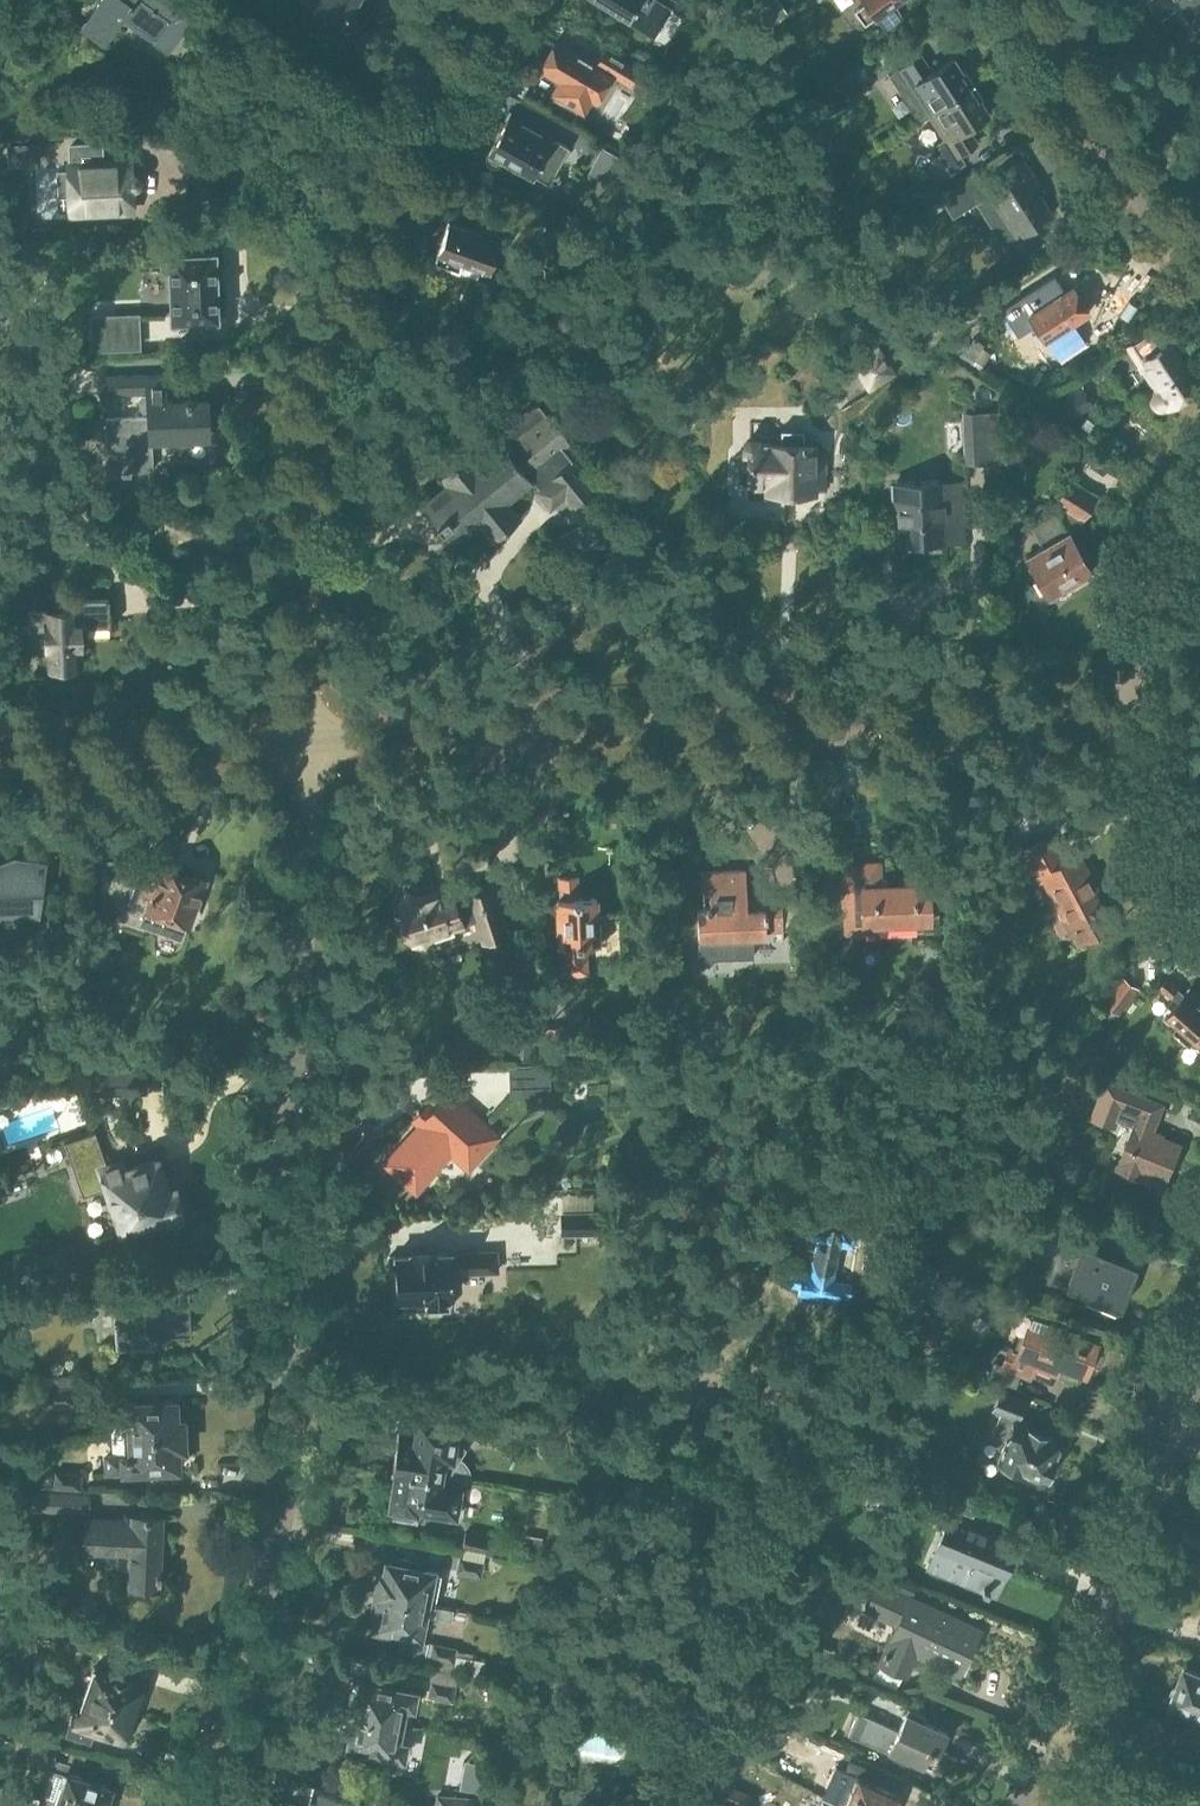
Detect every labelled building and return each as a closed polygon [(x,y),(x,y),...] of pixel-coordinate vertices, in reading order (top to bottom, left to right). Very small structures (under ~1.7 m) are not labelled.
[(123,20),(169,53),(194,19),(168,0),(100,0),(80,27),(104,45),(123,20)] [(326,14),(322,20),(351,38),(362,20),(350,13),(358,0),(304,0),(326,14)] [(628,16),(630,17),(627,21),(641,30),(653,37),(672,7),(661,0),(603,0),(628,16)] [(683,9),(688,0),(669,0),(683,9)] [(865,2),(854,9),(865,24),(875,16),(883,26),(888,29),(894,29),(901,24),(903,18),(902,12),(893,0),(864,0),(865,2)] [(1194,30),(1199,26),(1199,0),(1174,0),(1194,30)] [(543,59),(539,66),(556,77),(557,75),(563,79),(555,92),(585,110),(593,96),(597,99),(612,75),(614,77),(626,58),(606,46),(597,61),(558,38),(545,60),(543,59)] [(921,53),(889,74),(919,120),(928,114),(976,84),(965,67),(962,69),(953,56),(931,70),(921,53)] [(626,58),(614,77),(649,98),(661,79),(626,58)] [(842,63),(810,84),(830,116),(863,95),(842,63)] [(976,84),(928,114),(945,140),(934,146),(950,172),(964,163),(959,156),(978,144),(968,128),(990,113),(981,100),(985,97),(976,84)] [(502,160),(532,177),(534,174),(549,183),(569,147),(554,139),(510,114),(488,152),(488,153),(487,156),(487,159),(488,162),(489,164),(492,166),(495,166),(497,165),(499,164),(501,163),(502,160)] [(70,214),(136,211),(136,185),(138,185),(142,182),(144,177),(143,172),(140,168),(134,167),(134,156),(105,157),(104,139),(70,141),(71,167),(58,168),(60,209),(70,209),(70,214)] [(589,171),(628,193),(642,168),(603,146),(589,171)] [(978,169),(940,193),(941,196),(954,217),(976,203),(1004,245),(1018,236),(1053,214),(1040,194),(1044,191),(1024,159),(987,183),(978,169)] [(933,182),(900,203),(908,217),(941,196),(940,193),(933,182)] [(437,253),(438,253),(435,262),(460,272),(463,262),(489,272),(502,236),(507,238),(508,236),(521,240),(524,231),(486,217),(480,232),(449,220),(443,235),(440,236),(438,243),(439,245),(437,253)] [(219,318),(216,252),(170,253),(172,320),(206,319),(219,318)] [(1034,348),(1045,341),(1057,333),(1073,358),(1089,347),(1073,322),(1087,313),(1070,288),(1033,312),(1024,299),(1004,312),(1013,325),(1017,322),(1034,348)] [(141,347),(140,314),(92,316),(94,349),(141,347)] [(1159,347),(1141,359),(1151,375),(1148,378),(1150,382),(1156,393),(1153,396),(1153,400),(1154,403),(1156,406),(1160,408),(1166,408),(1199,386),(1159,325),(1149,331),(1159,347)] [(992,353),(971,338),(959,356),(972,365),(976,360),(983,365),(992,353)] [(898,372),(879,344),(850,363),(869,391),(898,372)] [(147,412),(147,415),(106,417),(109,471),(153,469),(152,440),(209,437),(208,399),(165,401),(164,374),(103,376),(104,396),(143,394),(139,398),(140,408),(145,412),(147,412)] [(450,484),(424,505),(455,543),(481,522),(495,539),(520,519),(506,501),(532,480),(529,476),(530,476),(539,487),(535,491),(550,509),(564,498),(574,510),(597,491),(565,450),(571,445),(537,402),(494,437),(500,444),(476,464),(468,454),(442,474),(450,484)] [(1004,463),(1002,411),(962,412),(964,464),(1004,463)] [(747,482),(765,482),(765,492),(814,493),(814,488),(825,488),(825,453),(818,453),(818,441),(805,440),(805,429),(781,429),(781,440),(769,440),(766,438),(761,438),(760,436),(750,436),(742,443),(742,451),(738,453),(738,468),(747,468),(747,482)] [(1028,557),(1049,594),(1053,591),(1060,595),(1067,593),(1070,588),(1071,581),(1091,570),(1085,559),(1090,556),(1081,540),(1076,543),(1063,522),(1075,516),(1082,521),(1099,496),(1072,478),(1056,503),(1059,506),(1057,510),(1031,525),(1044,548),(1028,557)] [(893,482),(894,502),(899,502),(900,542),(963,539),(960,479),(893,482)] [(601,515),(558,538),(572,564),(615,541),(601,515)] [(29,610),(30,627),(45,627),(47,667),(80,666),(79,647),(86,646),(85,624),(110,623),(109,598),(62,600),(63,609),(44,609),(44,610),(29,610)] [(1018,851),(1036,884),(1042,881),(1075,944),(1112,924),(1087,878),(1090,876),(1079,854),(1064,862),(1060,855),(1062,854),(1051,834),(1018,851)] [(7,907),(7,906),(12,906),(12,907),(38,911),(44,861),(18,857),(16,866),(15,866),(15,865),(0,865),(0,909),(7,907)] [(100,861),(102,918),(121,918),(171,936),(177,918),(191,923),(206,880),(154,861),(153,863),(144,860),(100,861)] [(879,886),(878,864),(845,865),(848,935),(864,934),(864,932),(879,931),(879,925),(930,923),(929,888),(912,888),(912,885),(879,886)] [(710,908),(698,909),(700,959),(754,957),(754,937),(766,937),(766,931),(782,931),(782,942),(784,942),(782,897),(765,897),(765,908),(747,908),(746,870),(701,872),(702,891),(709,891),(710,908)] [(558,899),(559,944),(560,944),(561,975),(589,974),(588,943),(606,942),(605,914),(598,914),(597,897),(578,898),(577,876),(560,877),(561,898),(558,899)] [(470,897),(456,901),(452,887),(418,898),(406,892),(400,903),(413,944),(416,943),(425,948),(429,940),(431,941),(438,935),(478,922),(484,941),(505,934),(489,887),(469,894),(470,897)] [(1192,1045),(1194,1042),(1199,1047),(1199,996),(1191,988),(1186,994),(1179,988),(1180,987),(1168,976),(1159,987),(1171,997),(1173,995),(1179,1001),(1165,1017),(1176,1027),(1174,1029),(1192,1045)] [(1138,987),(1126,978),(1106,1004),(1118,1013),(1138,987)] [(511,1095),(552,1093),(551,1063),(510,1065),(511,1095)] [(1117,1166),(1141,1175),(1143,1171),(1167,1180),(1181,1145),(1151,1133),(1163,1105),(1105,1082),(1091,1118),(1117,1128),(1120,1120),(1134,1126),(1119,1162),(1117,1166)] [(415,1120),(420,1125),(385,1163),(416,1191),(450,1155),(469,1172),(503,1135),(452,1089),(433,1110),(428,1105),(415,1120)] [(94,1131),(65,1141),(69,1151),(76,1171),(84,1195),(105,1188),(120,1231),(164,1216),(166,1222),(172,1226),(182,1222),(186,1215),(184,1209),(185,1209),(177,1186),(168,1189),(158,1158),(127,1169),(123,1160),(106,1165),(94,1131)] [(599,1211),(561,1211),(562,1234),(600,1233),(599,1211)] [(794,1220),(765,1294),(829,1320),(858,1246),(794,1220)] [(1066,1287),(1087,1295),(1085,1299),(1117,1312),(1118,1308),(1121,1309),(1138,1267),(1083,1245),(1066,1287)] [(389,1255),(390,1275),(395,1276),(397,1310),(451,1308),(450,1300),(452,1300),(451,1298),(454,1298),(453,1274),(500,1272),(499,1250),(435,1253),(435,1250),(411,1251),(411,1254),(389,1255)] [(143,1287),(144,1294),(114,1295),(116,1346),(151,1345),(150,1333),(191,1331),(189,1285),(143,1287)] [(1035,1364),(1052,1370),(1055,1363),(1086,1375),(1098,1346),(1047,1326),(1045,1330),(1027,1323),(1016,1350),(1010,1347),(1004,1364),(1031,1375),(1035,1364)] [(26,1389),(26,1405),(48,1404),(48,1405),(75,1404),(74,1387),(26,1389)] [(1003,1465),(1016,1471),(1017,1467),(1046,1478),(1047,1474),(1051,1475),(1056,1462),(1053,1460),(1061,1441),(1016,1422),(1025,1399),(1000,1389),(992,1409),(1000,1413),(992,1433),(1008,1440),(1000,1459),(1004,1461),(1003,1465)] [(101,1403),(102,1422),(126,1421),(127,1437),(185,1434),(184,1419),(177,1419),(176,1400),(101,1403)] [(398,1435),(393,1470),(463,1481),(471,1482),(472,1477),(472,1473),(471,1470),(470,1467),(468,1464),(467,1462),(465,1460),(461,1457),(467,1447),(466,1446),(452,1444),(456,1425),(419,1419),(415,1438),(398,1435)] [(127,1437),(127,1452),(104,1453),(104,1472),(179,1468),(179,1449),(186,1449),(185,1434),(127,1437)] [(393,1470),(392,1471),(397,1472),(390,1517),(414,1521),(416,1507),(439,1511),(439,1513),(453,1515),(454,1515),(456,1515),(458,1513),(459,1513),(460,1512),(460,1510),(461,1509),(461,1508),(464,1490),(461,1490),(463,1481),(393,1470)] [(55,1488),(82,1490),(83,1473),(56,1471),(55,1488)] [(943,1488),(938,1498),(973,1513),(978,1502),(943,1488)] [(19,1510),(89,1513),(90,1493),(19,1490),(19,1510)] [(948,1507),(924,1564),(971,1583),(996,1594),(1003,1576),(1019,1536),(948,1507)] [(126,1554),(129,1554),(127,1585),(158,1586),(161,1517),(130,1516),(130,1517),(85,1515),(83,1553),(97,1553),(97,1551),(104,1551),(104,1553),(117,1554),(117,1552),(126,1552),(126,1554)] [(463,1547),(485,1552),(485,1554),(500,1557),(502,1551),(493,1549),(495,1540),(488,1539),(489,1536),(466,1531),(463,1547)] [(457,1572),(481,1577),(484,1562),(460,1557),(457,1572)] [(385,1574),(379,1573),(376,1592),(437,1605),(442,1573),(387,1562),(385,1574)] [(877,1583),(864,1611),(894,1625),(878,1659),(905,1672),(915,1650),(960,1671),(979,1630),(910,1598),(917,1583),(896,1574),(889,1588),(877,1583)] [(381,1636),(383,1636),(386,1638),(389,1638),(393,1637),(395,1636),(396,1631),(424,1636),(427,1620),(434,1621),(439,1617),(452,1620),(454,1609),(437,1606),(437,1605),(376,1592),(376,1594),(380,1595),(374,1626),(378,1627),(377,1633),(381,1636)] [(432,1668),(432,1666),(460,1672),(482,1677),(485,1660),(472,1657),(473,1653),(457,1649),(458,1647),(402,1636),(397,1661),(432,1668)] [(1199,1713),(1199,1670),(1186,1665),(1171,1702),(1199,1713)] [(143,1682),(93,1666),(84,1695),(133,1710),(143,1682)] [(430,1680),(431,1680),(428,1696),(454,1701),(460,1672),(432,1666),(432,1668),(430,1680)] [(358,1697),(353,1696),(350,1713),(401,1723),(405,1704),(413,1706),(416,1692),(387,1686),(388,1682),(380,1680),(379,1685),(361,1681),(358,1697)] [(133,1710),(84,1695),(79,1710),(76,1709),(71,1725),(76,1726),(77,1724),(124,1740),(133,1710)] [(849,1733),(890,1751),(890,1750),(923,1765),(932,1744),(938,1747),(946,1731),(923,1720),(925,1715),(909,1707),(899,1730),(859,1712),(849,1733)] [(348,1747),(363,1750),(361,1760),(392,1770),(396,1756),(403,1757),(405,1743),(397,1742),(401,1723),(350,1713),(347,1730),(351,1731),(348,1747)] [(49,1769),(41,1796),(72,1805),(106,1805),(112,1786),(68,1773),(70,1764),(54,1759),(58,1745),(36,1738),(29,1763),(49,1769)] [(465,1758),(460,1787),(481,1791),(486,1762),(465,1758)] [(812,1791),(823,1796),(840,1804),(845,1805),(896,1805),(901,1794),(825,1763),(812,1791)] [(315,1786),(309,1805),(360,1805),(361,1800),(315,1786)] [(437,1793),(436,1805),(476,1805),(477,1797),(437,1793)] [(41,1796),(38,1805),(72,1805),(41,1796)] [(818,1805),(845,1805),(840,1804),(823,1796),(818,1805)]
